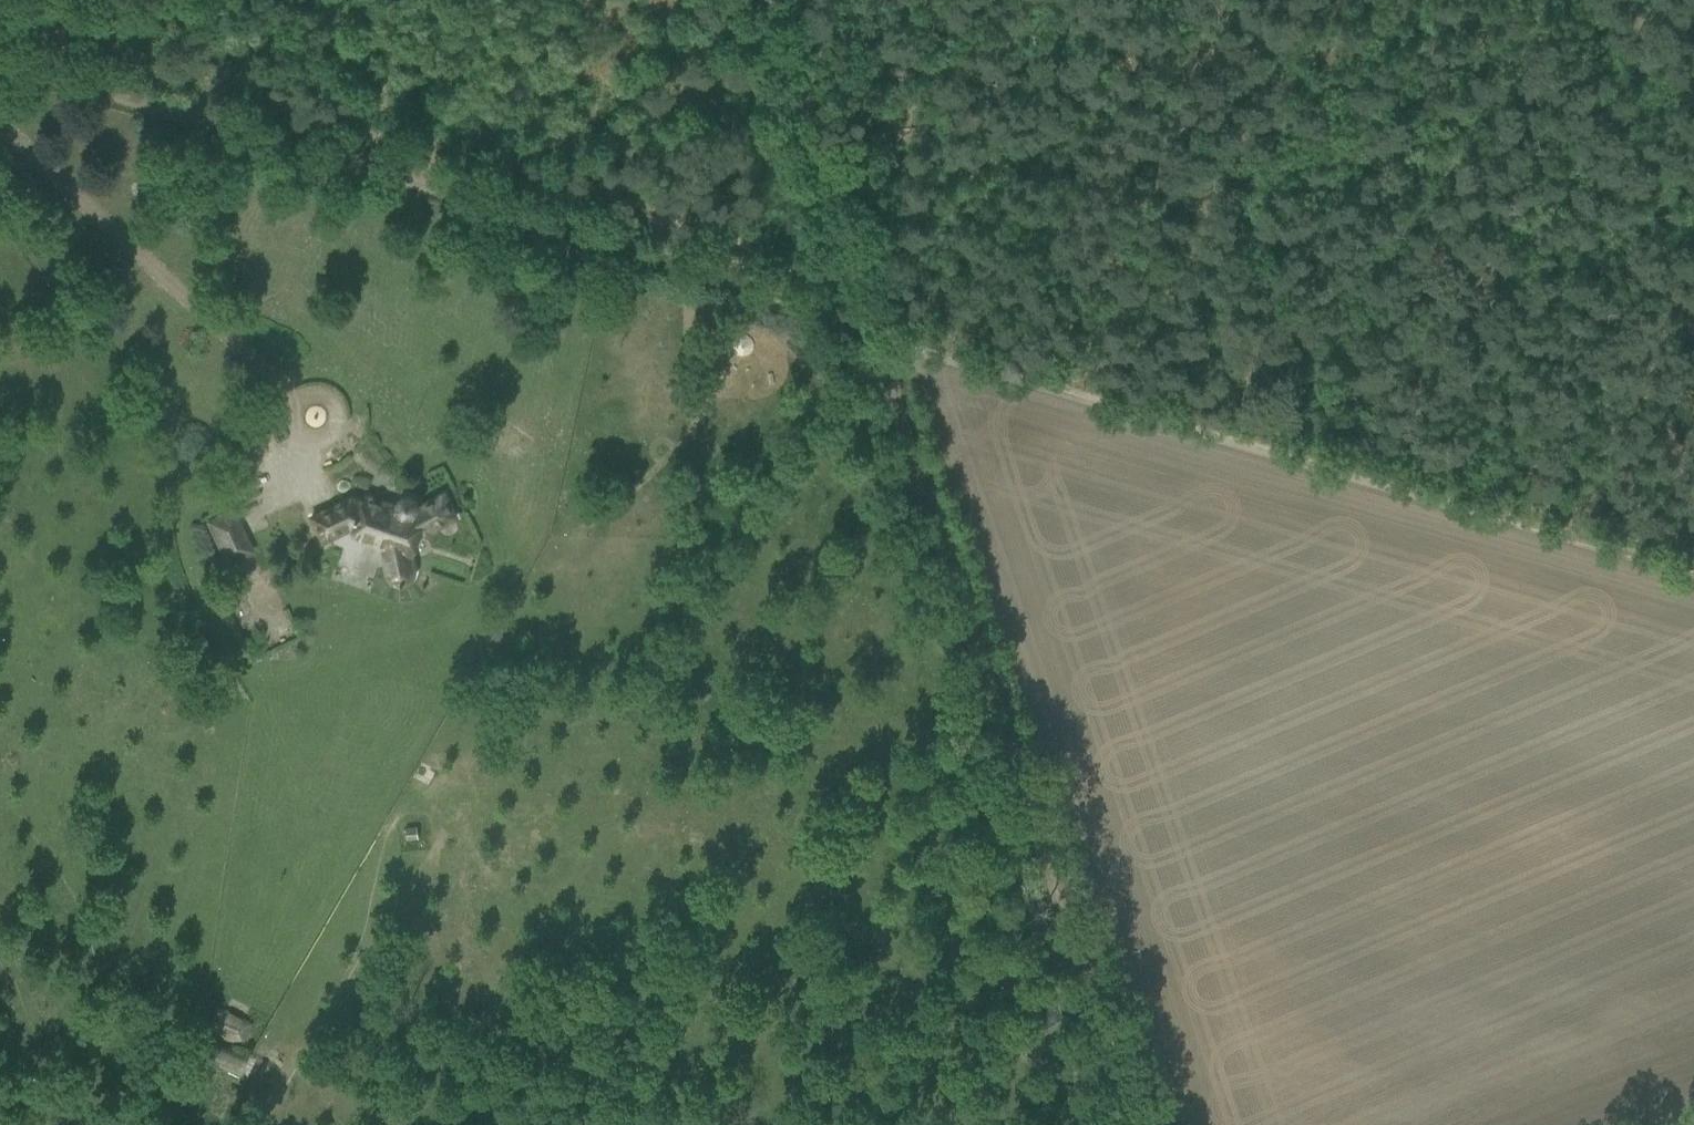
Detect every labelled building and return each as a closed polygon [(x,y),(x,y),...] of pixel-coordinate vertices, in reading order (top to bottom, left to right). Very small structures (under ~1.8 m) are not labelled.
[(311,517),(320,537),(322,542),(349,530),(353,531),(352,534),(381,544),(386,574),(387,578),(390,581),(393,583),(396,584),(400,585),(404,584),(408,582),(410,580),(412,576),(413,573),(413,569),(411,553),(413,554),(419,536),(456,518),(444,494),(416,508),(417,504),(415,500),(412,497),(408,496),(403,496),(400,498),(397,502),(394,511),(380,506),(382,501),(365,496),(364,502),(352,498),(311,517)] [(232,506),(202,520),(216,549),(246,534),(232,506)] [(416,827),(406,829),(408,839),(418,837),(416,827)] [(217,1008),(207,1030),(241,1045),(250,1023),(217,1008)] [(190,1053),(239,1073),(246,1056),(198,1036),(190,1053)]
